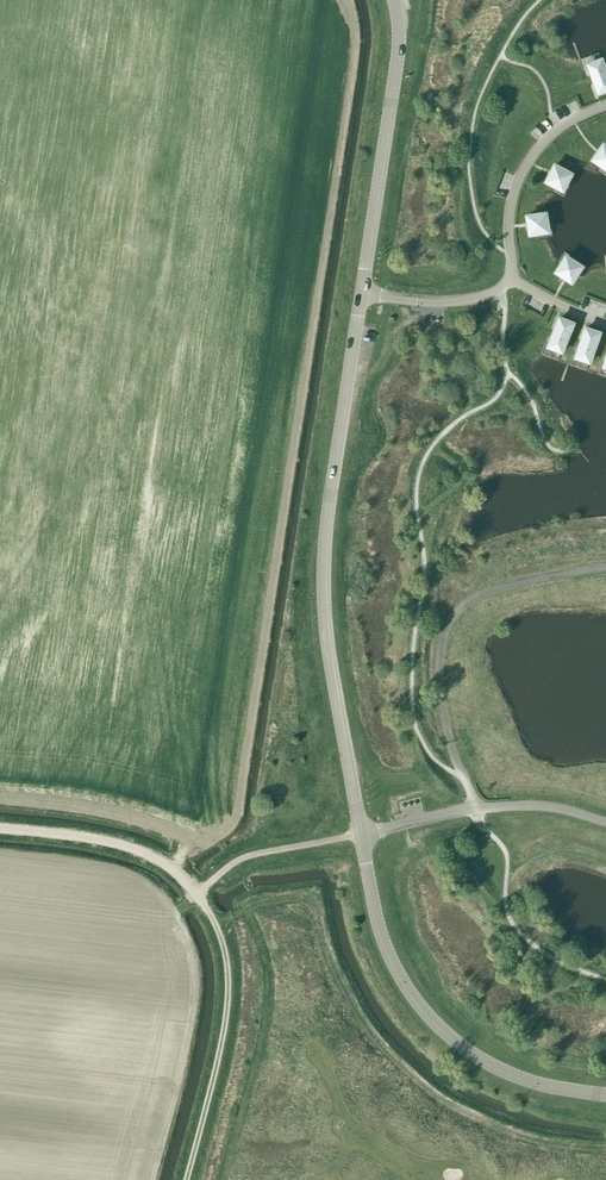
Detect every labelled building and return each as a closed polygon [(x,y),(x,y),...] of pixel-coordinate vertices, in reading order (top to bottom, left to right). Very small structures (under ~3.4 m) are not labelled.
[(597,95),(605,92),(605,76),(600,61),(587,66),(597,95)] [(603,146),(592,161),(605,171),(605,148),(603,146)] [(554,167),(546,183),(562,191),(570,175),(554,167)] [(526,217),(529,235),(547,233),(545,215),(526,217)] [(565,258),(559,268),(555,273),(571,283),(581,268),(565,258)] [(559,319),(547,348),(561,353),(572,324),(559,319)] [(575,358),(589,363),(599,334),(585,329),(575,358)]
